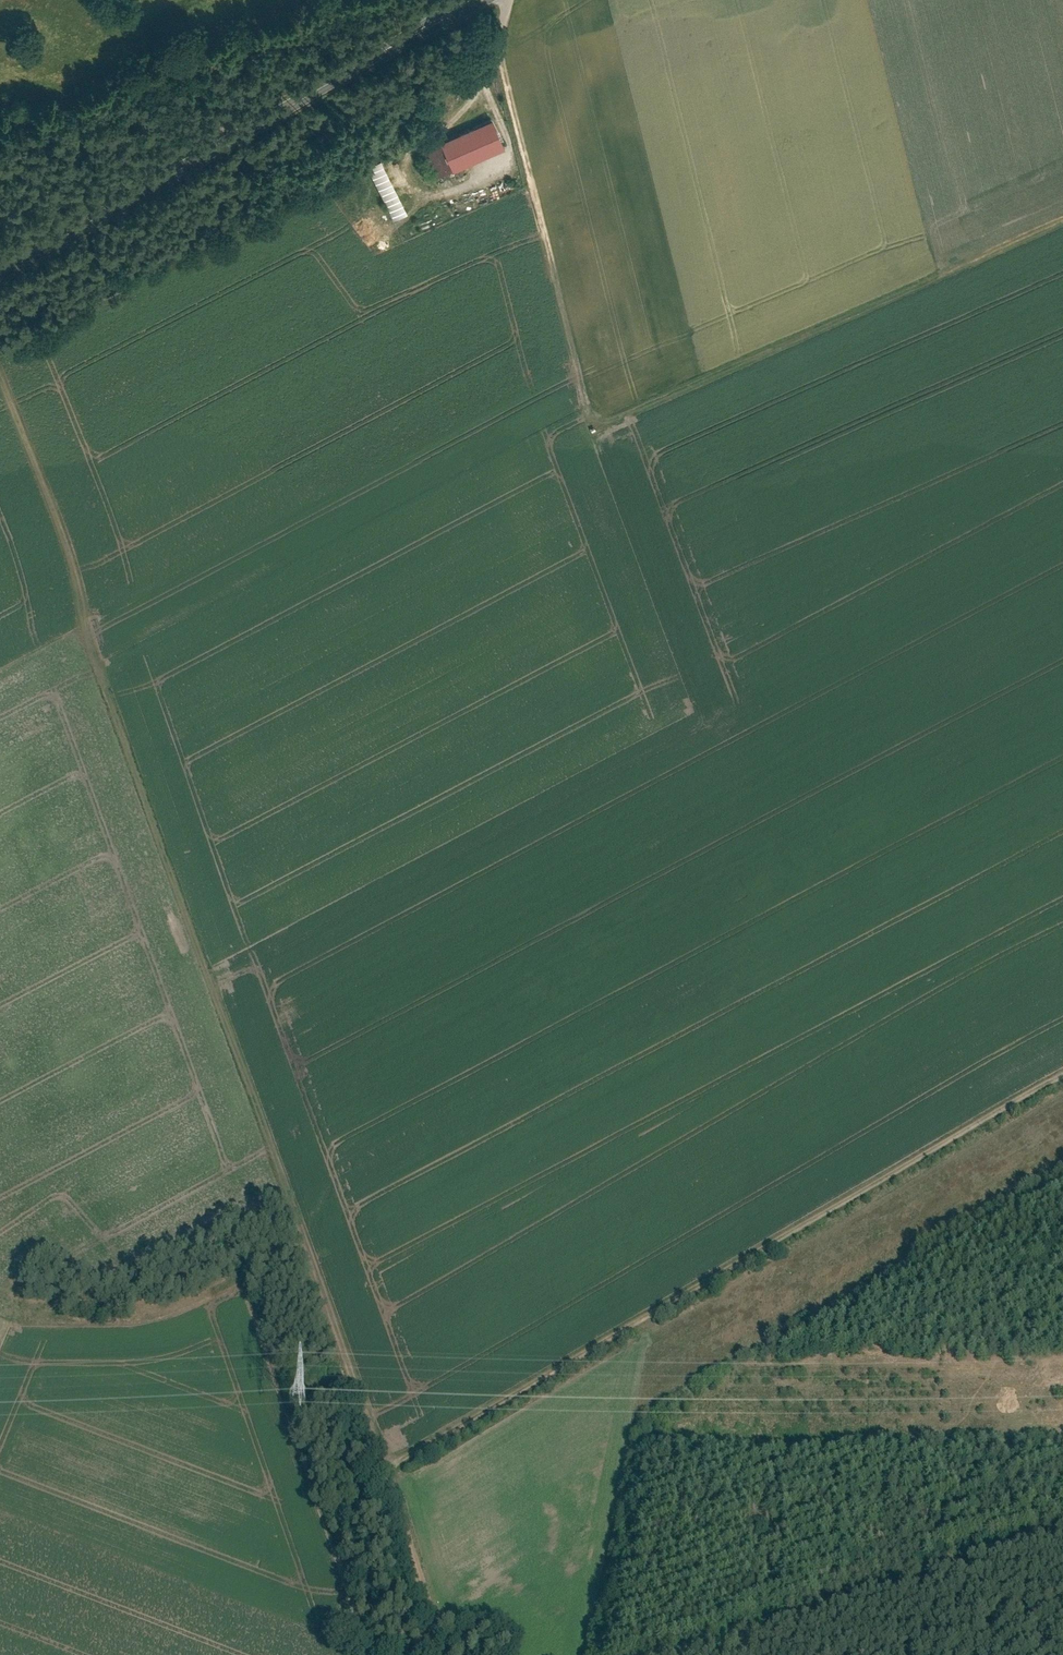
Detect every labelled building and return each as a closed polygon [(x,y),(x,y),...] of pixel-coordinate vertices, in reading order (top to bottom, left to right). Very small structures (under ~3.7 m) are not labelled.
[(490,121),(422,153),(434,180),(503,148),(490,121)] [(378,163),(363,170),(391,224),(405,217),(378,163)] [(416,1531),(419,1541),(432,1536),(428,1526),(416,1531)]
